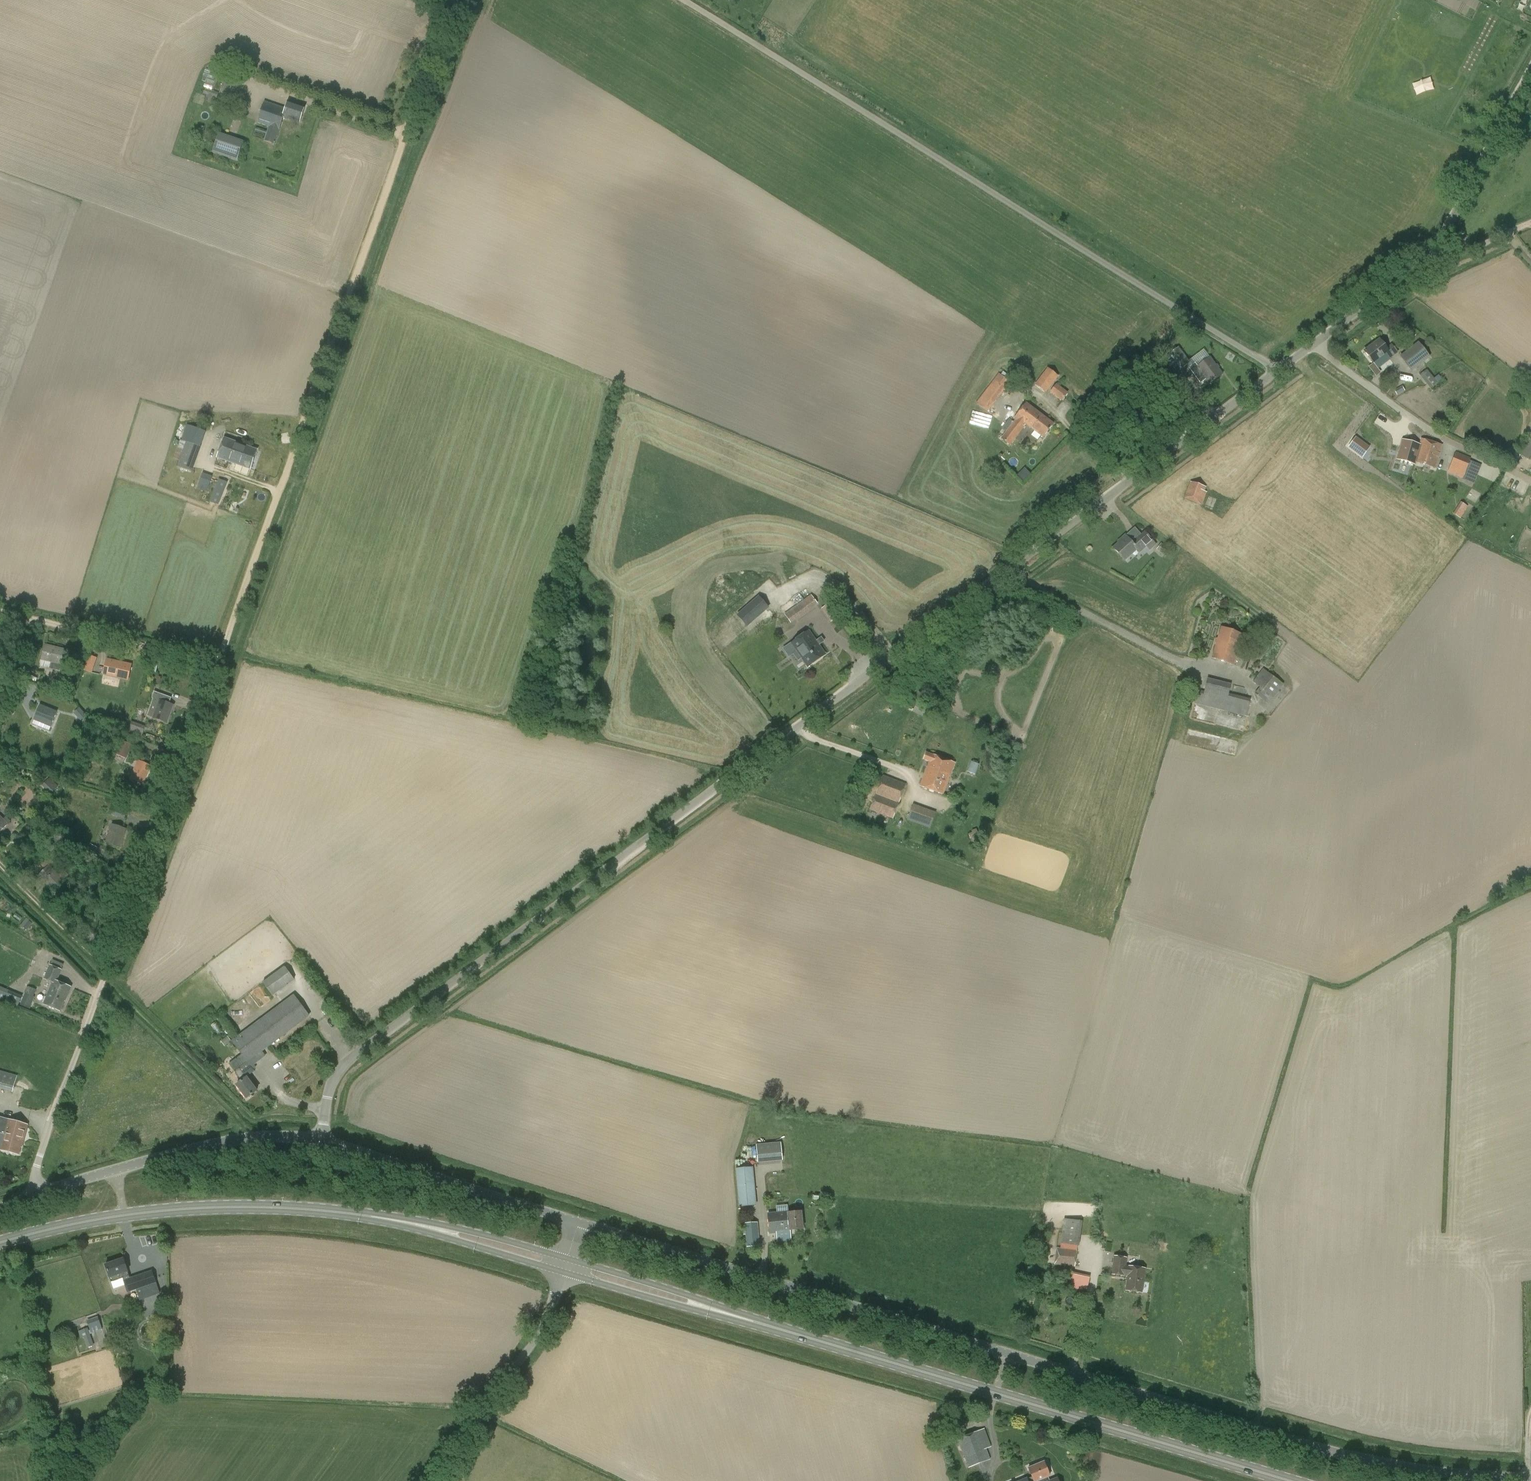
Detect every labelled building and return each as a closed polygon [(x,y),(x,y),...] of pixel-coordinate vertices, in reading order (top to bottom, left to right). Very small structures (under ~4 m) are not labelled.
[(288,101),(286,108),(264,101),(257,123),(268,127),(264,141),(275,145),(283,118),(299,124),(305,107),(288,101)] [(243,142),(219,133),(212,152),(237,161),(243,142)] [(1392,344),(1385,349),(1378,341),(1363,353),(1373,364),(1386,354),(1390,359),(1399,353),(1392,344)] [(1430,358),(1418,342),(1400,356),(1412,372),(1430,358)] [(1189,363),(1178,346),(1168,353),(1179,370),(1189,363)] [(1209,384),(1222,374),(1210,358),(1197,367),(1195,364),(1189,368),(1196,378),(1202,374),(1209,384)] [(1437,383),(1427,370),(1419,375),(1430,389),(1437,383)] [(1056,381),(1045,372),(1036,382),(1047,392),(1056,381)] [(1005,387),(1009,382),(1002,377),(998,382),(995,380),(977,403),(988,411),(1006,388),(1005,387)] [(1068,393),(1056,384),(1050,392),(1061,401),(1068,393)] [(1015,417),(1017,418),(1000,439),(1010,446),(1026,425),(1043,438),(1054,424),(1026,403),(1015,417)] [(970,423),(990,426),(992,415),(972,411),(970,423)] [(1388,425),(1399,431),(1403,423),(1393,417),(1388,425)] [(194,471),(205,429),(185,424),(176,459),(179,460),(177,466),(194,471)] [(1356,437),(1348,447),(1355,452),(1363,442),(1356,437)] [(217,458),(250,470),(257,450),(224,438),(217,458)] [(1421,439),(1417,453),(1414,462),(1435,468),(1441,445),(1421,439)] [(1530,459),(1530,441),(1529,440),(1521,455),(1530,460),(1530,459)] [(1414,462),(1417,453),(1402,448),(1399,460),(1414,464),(1414,462)] [(1475,463),(1470,460),(1470,459),(1455,452),(1450,466),(1464,472),(1462,479),(1466,481),(1469,471),(1471,472),(1475,463)] [(1025,467),(1018,474),(1023,479),(1030,472),(1025,467)] [(197,489),(211,494),(214,486),(212,486),(215,477),(202,473),(197,489)] [(219,478),(210,501),(219,504),(228,481),(219,478)] [(1206,487),(1190,482),(1184,498),(1202,505),(1207,492),(1205,491),(1206,487)] [(1461,519),(1469,507),(1461,502),(1453,514),(1461,519)] [(1145,531),(1131,542),(1126,536),(1120,542),(1121,543),(1114,549),(1123,560),(1135,549),(1139,553),(1153,541),(1145,531)] [(1157,549),(1164,555),(1168,548),(1161,543),(1157,549)] [(790,623),(817,604),(809,592),(782,611),(790,623)] [(737,615),(747,628),(770,609),(759,596),(737,615)] [(840,616),(831,602),(821,608),(831,622),(840,616)] [(1211,658),(1233,665),(1243,635),(1221,627),(1211,658)] [(809,632),(793,644),(809,667),(826,655),(809,632)] [(44,647),(41,660),(39,666),(60,671),(64,652),(44,647)] [(96,656),(89,654),(85,666),(90,668),(91,663),(94,664),(96,656)] [(131,667),(113,663),(107,661),(105,670),(111,671),(110,676),(128,680),(131,667)] [(18,664),(13,676),(24,680),(28,667),(18,664)] [(1254,694),(1268,704),(1283,684),(1263,668),(1252,682),(1259,687),(1254,694)] [(1207,679),(1204,692),(1197,690),(1194,704),(1246,716),(1250,699),(1229,694),(1231,684),(1207,679)] [(14,714),(19,702),(12,700),(7,711),(14,714)] [(153,718),(165,722),(172,705),(159,700),(153,718)] [(40,706),(35,718),(45,722),(45,723),(51,726),(57,713),(40,706)] [(75,713),(81,720),(86,716),(79,708),(75,713)] [(140,727),(143,717),(134,714),(131,724),(140,727)] [(120,724),(126,726),(128,721),(122,718),(121,719),(112,715),(110,720),(111,720),(110,722),(120,725),(120,724)] [(114,754),(126,759),(132,745),(120,740),(114,754)] [(920,786),(943,795),(955,763),(926,753),(923,760),(929,762),(927,767),(920,786)] [(130,779),(141,784),(149,766),(138,761),(130,779)] [(975,775),(979,764),(971,761),(967,772),(975,775)] [(906,784),(890,778),(883,775),(870,810),(892,819),(906,784)] [(58,789),(49,780),(41,789),(51,798),(58,789)] [(907,820),(930,829),(936,812),(913,804),(907,820)] [(3,819),(0,816),(0,833),(8,824),(11,821),(6,817),(3,819)] [(117,846),(123,828),(112,825),(106,843),(117,846)] [(40,864),(45,870),(40,875),(45,880),(43,881),(53,891),(64,881),(63,880),(68,874),(64,870),(59,876),(49,866),(61,855),(53,846),(46,853),(49,856),(40,864)] [(44,979),(53,983),(44,1005),(60,1011),(66,996),(67,997),(71,988),(57,983),(62,969),(61,969),(63,964),(52,959),(44,979)] [(272,996),(295,980),(285,967),(263,983),(272,996)] [(22,996),(9,991),(5,1002),(18,1007),(22,996)] [(25,993),(20,1005),(30,1009),(35,997),(25,993)] [(231,1041),(241,1055),(229,1064),(242,1081),(236,1085),(246,1099),(257,1091),(247,1078),(248,1077),(247,1077),(255,1071),(254,1070),(256,1068),(254,1065),(266,1056),(263,1052),(310,1016),(293,995),(231,1041)] [(13,1092),(18,1075),(0,1070),(0,1089),(13,1092)] [(9,1120),(9,1119),(0,1117),(0,1133),(5,1134),(1,1150),(19,1155),(22,1147),(23,1147),(28,1125),(9,1120)] [(758,1161),(783,1160),(782,1141),(757,1143),(758,1161)] [(755,1206),(754,1195),(752,1168),(737,1170),(740,1207),(755,1206)] [(770,1234),(790,1232),(790,1231),(803,1229),(801,1212),(788,1213),(787,1212),(768,1214),(770,1234)] [(1074,1271),(1074,1267),(1075,1267),(1077,1246),(1079,1246),(1082,1221),(1064,1219),(1060,1248),(1056,1248),(1054,1265),(1068,1266),(1068,1270),(1074,1271)] [(747,1248),(760,1246),(758,1222),(744,1223),(747,1248)] [(1126,1291),(1142,1293),(1145,1269),(1125,1266),(1126,1258),(1114,1256),(1111,1274),(1127,1277),(1126,1281),(1127,1281),(1126,1291)] [(130,1278),(128,1272),(123,1259),(105,1265),(110,1279),(114,1289),(125,1285),(128,1293),(136,1290),(140,1300),(160,1294),(152,1270),(130,1278)] [(1090,1278),(1072,1274),(1069,1287),(1087,1290),(1090,1278)] [(96,1313),(87,1316),(90,1323),(98,1320),(96,1313)] [(91,1332),(103,1328),(100,1320),(88,1324),(89,1327),(78,1330),(80,1337),(84,1336),(87,1347),(95,1345),(91,1332)] [(979,1430),(957,1439),(968,1468),(970,1471),(977,1469),(975,1465),(990,1460),(986,1449),(979,1430)] [(1027,1479),(1028,1480),(1037,1480),(1048,1477),(1050,1476),(1044,1462),(1028,1468),(1032,1477),(1027,1479)]
